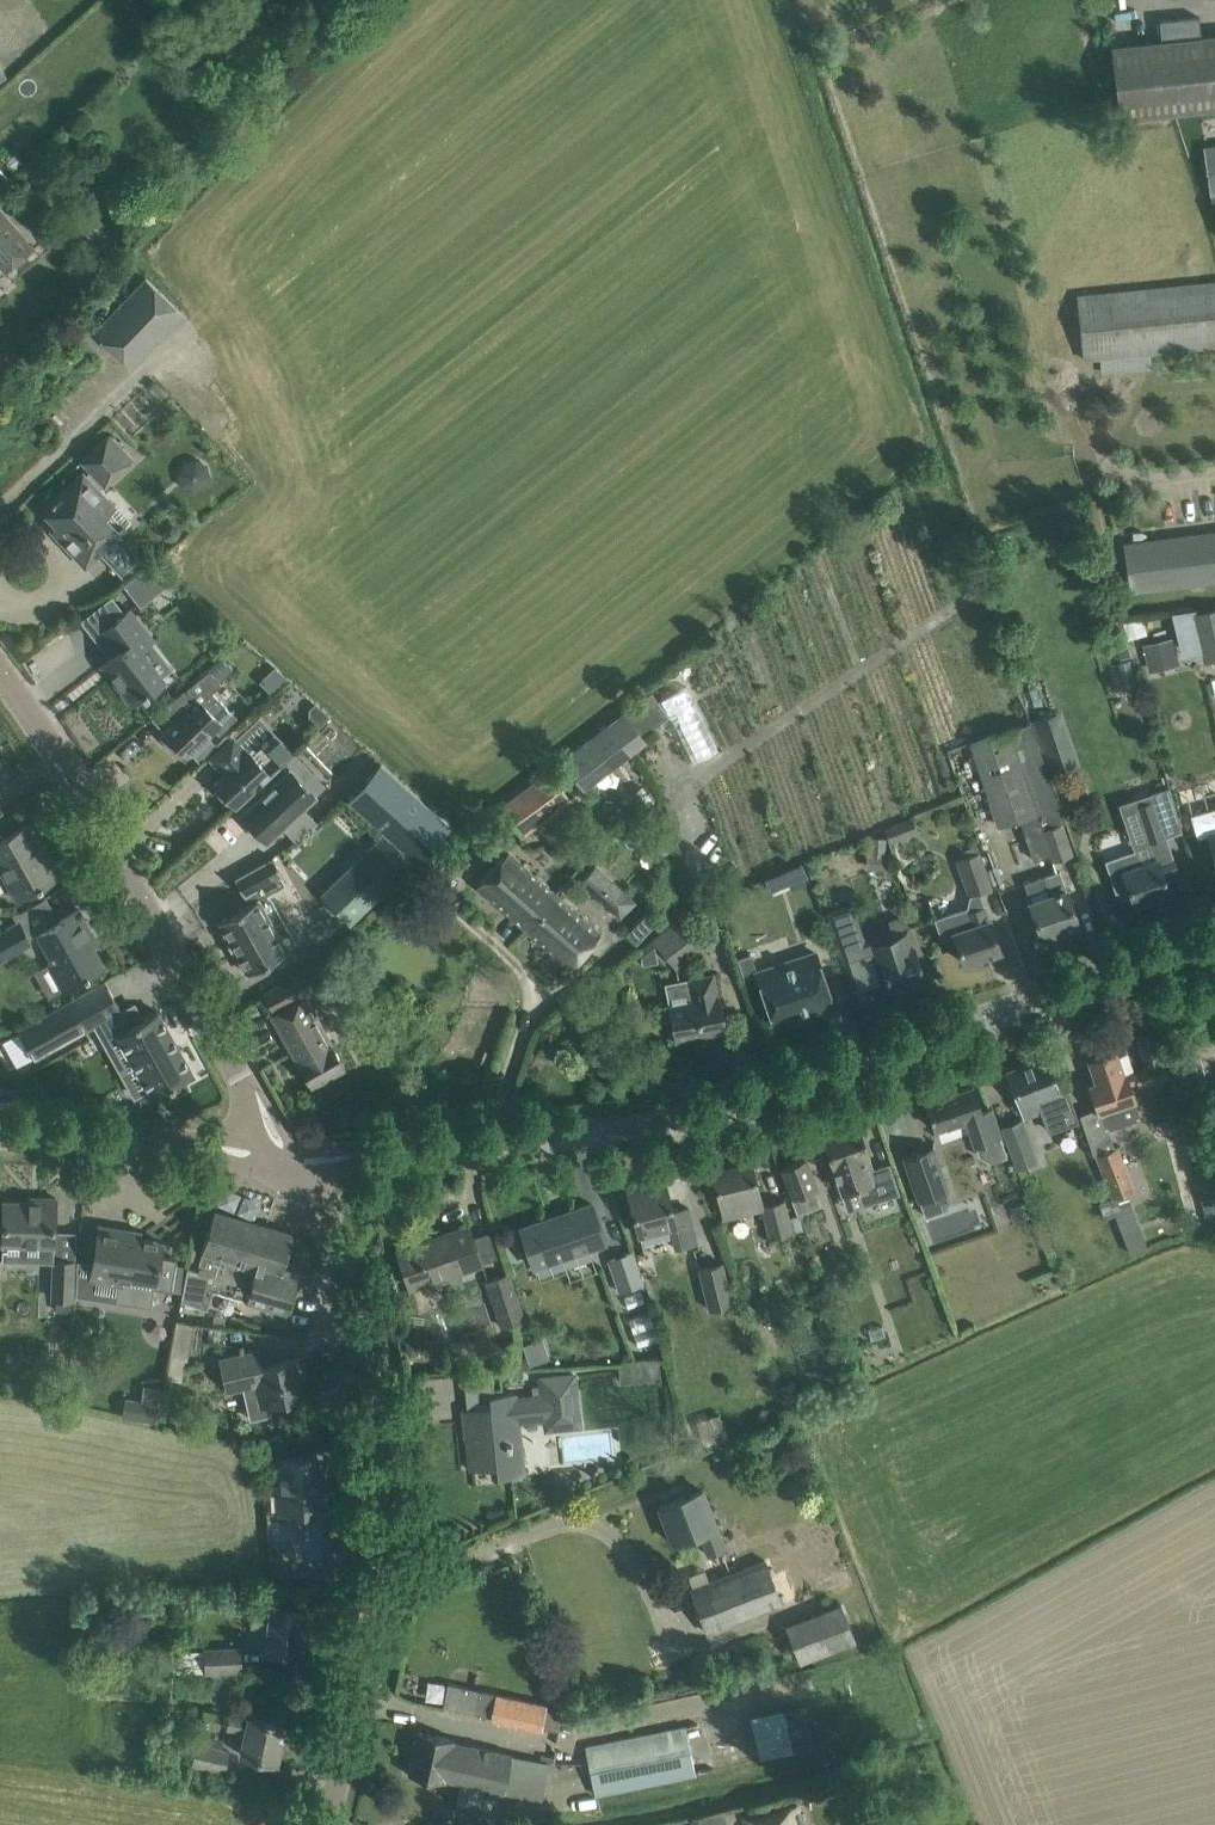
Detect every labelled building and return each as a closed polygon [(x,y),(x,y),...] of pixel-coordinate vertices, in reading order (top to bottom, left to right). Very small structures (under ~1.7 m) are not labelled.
[(1159,42),(1111,47),(1118,119),(1214,109),(1214,37),(1202,38),(1200,15),(1157,20),(1159,42)] [(1204,147),(1210,195),(1211,194),(1213,209),(1214,209),(1214,146),(1204,147)] [(6,272),(34,247),(0,208),(0,266),(6,272)] [(182,313),(146,278),(94,332),(130,367),(182,313)] [(1076,297),(1083,359),(1214,346),(1214,283),(1076,297)] [(85,475),(83,473),(43,510),(65,534),(60,539),(85,566),(125,528),(109,511),(114,506),(98,489),(103,484),(104,485),(132,459),(109,435),(81,461),(90,470),(85,475)] [(204,465),(194,459),(183,463),(177,473),(181,484),(191,490),(202,486),(208,476),(204,465)] [(1214,580),(1214,533),(1124,544),(1130,591),(1214,580)] [(151,563),(122,586),(138,607),(168,584),(151,563)] [(1194,613),(1206,659),(1214,657),(1214,608),(1194,613)] [(145,696),(149,693),(148,692),(164,679),(141,649),(153,640),(129,610),(101,632),(116,652),(107,660),(116,671),(110,676),(132,704),(144,695),(145,696)] [(1150,615),(1127,618),(1129,634),(1131,634),(1131,637),(1152,635),(1150,615)] [(1171,636),(1142,644),(1146,662),(1176,654),(1171,636)] [(223,658),(208,670),(219,681),(232,668),(223,658)] [(179,710),(185,716),(181,721),(179,719),(159,738),(173,752),(178,747),(186,755),(214,729),(218,734),(236,717),(212,692),(221,683),(219,681),(208,670),(161,710),(170,719),(179,710)] [(624,710),(640,731),(664,713),(648,692),(624,710)] [(309,707),(308,718),(319,728),(329,717),(313,703),(309,707)] [(692,762),(719,751),(700,706),(673,717),(692,762)] [(1059,713),(1030,722),(1047,773),(1076,763),(1059,713)] [(1030,722),(971,742),(998,824),(1019,817),(1033,860),(1048,855),(1050,861),(1072,854),(1062,823),(1063,822),(1047,773),(1030,722)] [(581,782),(626,748),(609,726),(564,760),(581,782)] [(287,745),(282,740),(266,755),(256,744),(249,751),(249,750),(247,752),(233,737),(210,758),(224,773),(214,783),(219,788),(215,791),(227,804),(230,800),(235,805),(238,802),(242,799),(262,779),(258,775),(261,772),(265,776),(270,771),(265,767),(287,745)] [(242,799),(238,802),(246,810),(242,813),(247,818),(243,822),(258,838),(262,834),(267,839),(314,795),(310,790),(294,773),(290,769),(287,771),(279,763),(278,763),(270,771),(265,776),(262,779),(242,799)] [(380,764),(348,799),(386,834),(417,861),(419,863),(449,826),(380,764)] [(522,834),(569,799),(549,772),(502,808),(522,834)] [(1127,887),(1133,905),(1170,893),(1165,878),(1178,873),(1172,854),(1171,855),(1165,836),(1166,836),(1155,800),(1135,806),(1147,842),(1150,842),(1156,860),(1141,865),(1136,851),(1106,861),(1116,890),(1127,887)] [(1214,855),(1214,809),(1192,815),(1198,836),(1209,833),(1214,855)] [(889,843),(918,832),(912,816),(883,828),(889,843)] [(30,822),(0,839),(0,872),(15,899),(59,875),(43,845),(38,847),(27,827),(31,824),(30,822)] [(386,834),(323,892),(351,922),(368,906),(417,861),(386,834)] [(869,836),(868,855),(884,857),(885,851),(886,837),(869,836)] [(553,890),(507,849),(476,884),(522,925),(553,890)] [(990,888),(978,853),(955,860),(967,896),(990,888)] [(287,951),(277,933),(287,927),(278,911),(268,917),(259,900),(286,885),(281,876),(282,875),(272,857),(234,878),(244,896),(245,896),(249,904),(218,921),(230,942),(229,943),(234,953),(236,952),(247,973),(287,951)] [(804,862),(785,869),(793,892),(812,884),(804,862)] [(391,899),(406,915),(419,903),(411,895),(421,885),(429,894),(442,882),(426,865),(391,899)] [(595,865),(580,881),(608,909),(625,892),(621,888),(595,865)] [(1024,883),(1034,913),(1041,936),(1078,924),(1066,890),(1059,871),(1024,883)] [(600,931),(553,890),(522,925),(569,966),(600,931)] [(856,924),(849,903),(828,910),(835,931),(856,924)] [(967,909),(935,920),(941,938),(954,933),(964,962),(1000,950),(990,920),(989,920),(984,906),(967,911),(967,909)] [(53,962),(48,965),(62,990),(104,965),(87,935),(92,932),(79,910),(37,934),(53,962)] [(646,910),(623,934),(635,945),(658,922),(646,910)] [(704,943),(682,916),(652,939),(674,967),(704,943)] [(3,930),(0,924),(0,960),(32,942),(20,920),(3,930)] [(905,982),(924,976),(907,927),(867,941),(886,997),(908,989),(905,982)] [(815,953),(757,972),(772,1019),(792,1012),(795,1020),(833,1007),(815,953)] [(263,991),(275,1012),(270,1014),(310,1085),(344,1067),(311,1008),(340,992),(321,959),(263,991)] [(674,1040),(726,1029),(715,973),(664,984),(669,1005),(667,1005),(670,1020),(666,1023),(668,1034),(674,1035),(674,1040)] [(33,1058),(120,1009),(105,982),(18,1031),(33,1058)] [(117,1033),(135,1066),(122,1074),(134,1096),(148,1088),(152,1096),(192,1073),(157,1011),(117,1033)] [(1162,1060),(1154,1030),(1136,1034),(1144,1065),(1162,1060)] [(1116,1051),(1088,1060),(1096,1083),(1089,1085),(1097,1108),(1104,1130),(1107,1129),(1140,1118),(1134,1100),(1133,1095),(1129,1084),(1138,1082),(1135,1072),(1133,1072),(1126,1052),(1117,1056),(1116,1051)] [(1045,1057),(1008,1071),(1016,1094),(1021,1106),(1036,1101),(1047,1129),(1078,1118),(1068,1090),(1059,1094),(1045,1057)] [(942,1089),(923,1096),(931,1118),(932,1122),(933,1124),(934,1129),(964,1119),(973,1146),(975,1145),(978,1156),(990,1161),(1006,1155),(1000,1136),(998,1131),(990,1108),(981,1111),(973,1086),(944,1095),(942,1089)] [(1016,1170),(1037,1162),(1022,1120),(1001,1128),(1016,1170)] [(873,1170),(867,1155),(868,1155),(858,1125),(823,1137),(839,1183),(856,1177),(865,1203),(899,1192),(888,1164),(873,1170)] [(1113,1148),(1094,1155),(1124,1235),(1140,1229),(1132,1208),(1124,1211),(1118,1195),(1126,1192),(1134,1189),(1118,1146),(1113,1148)] [(934,1148),(905,1158),(920,1200),(949,1190),(934,1148)] [(794,1199),(817,1190),(805,1159),(782,1168),(794,1199)] [(741,1197),(758,1193),(750,1161),(712,1171),(724,1219),(745,1213),(741,1197)] [(1206,1224),(1214,1222),(1214,1164),(1193,1169),(1206,1224)] [(680,1246),(697,1242),(688,1208),(672,1212),(665,1183),(664,1183),(664,1186),(649,1190),(649,1187),(628,1193),(638,1235),(674,1226),(680,1246)] [(40,1202),(3,1200),(1,1260),(22,1261),(23,1244),(54,1246),(56,1198),(40,1197),(40,1202)] [(762,1205),(768,1237),(802,1230),(799,1216),(789,1218),(785,1199),(762,1205)] [(556,1216),(520,1228),(533,1266),(605,1241),(592,1204),(564,1213),(566,1217),(557,1221),(556,1216)] [(183,1292),(181,1300),(205,1308),(211,1290),(246,1301),(264,1306),(287,1313),(299,1273),(282,1268),(293,1234),(214,1211),(207,1234),(201,1251),(202,1252),(197,1269),(193,1268),(187,1266),(183,1292)] [(397,1250),(410,1287),(481,1263),(468,1225),(441,1234),(443,1239),(434,1242),(432,1237),(397,1250)] [(91,1278),(119,1282),(116,1301),(151,1307),(155,1282),(170,1285),(169,1290),(171,1291),(176,1259),(159,1256),(162,1242),(139,1239),(140,1232),(99,1226),(91,1278)] [(608,1260),(619,1292),(643,1284),(631,1252),(608,1260)] [(52,1298),(56,1299),(55,1311),(70,1311),(71,1299),(74,1299),(75,1261),(53,1260),(52,1298)] [(699,1268),(709,1309),(732,1303),(722,1262),(699,1268)] [(508,1274),(485,1281),(501,1327),(523,1320),(519,1305),(508,1274)] [(306,1376),(301,1357),(263,1365),(259,1348),(249,1351),(219,1358),(226,1391),(243,1387),(251,1418),(270,1414),(268,1404),(304,1396),(300,1377),(306,1376)] [(659,1362),(625,1365),(627,1383),(660,1379),(659,1362)] [(575,1411),(578,1411),(576,1394),(574,1395),(572,1377),(574,1377),(574,1375),(541,1378),(541,1385),(532,1386),(533,1397),(515,1399),(514,1393),(489,1396),(490,1406),(462,1409),(464,1437),(469,1436),(472,1470),(496,1468),(497,1477),(523,1475),(517,1421),(545,1418),(546,1428),(579,1425),(579,1424),(576,1424),(575,1411)] [(125,1399),(123,1415),(156,1421),(159,1404),(125,1399)] [(319,1484),(318,1456),(277,1459),(281,1512),(326,1509),(324,1483),(319,1484)] [(716,1527),(702,1489),(659,1506),(673,1543),(700,1532),(708,1555),(724,1549),(716,1527)] [(691,1587),(689,1587),(707,1634),(783,1605),(766,1558),(710,1580),(691,1587)] [(856,1640),(842,1603),(786,1624),(799,1662),(856,1640)] [(269,1627),(267,1649),(300,1653),(304,1613),(252,1608),(250,1624),(269,1627)] [(240,1651),(158,1654),(159,1672),(205,1670),(205,1672),(241,1670),(240,1651)] [(448,1683),(443,1706),(459,1709),(516,1722),(521,1699),(463,1686),(448,1683)] [(805,1703),(750,1714),(759,1757),(814,1745),(805,1703)] [(246,1732),(241,1754),(276,1762),(284,1724),(229,1713),(226,1727),(246,1732)] [(685,1725),(585,1746),(596,1795),(695,1773),(685,1725)] [(460,1782),(468,1745),(453,1741),(454,1739),(416,1730),(407,1773),(444,1781),(445,1778),(460,1782)] [(196,1743),(192,1762),(225,1770),(229,1750),(196,1743)] [(537,1760),(468,1745),(460,1782),(529,1797),(537,1760)] [(798,1804),(752,1819),(754,1824),(805,1824),(798,1804)]
